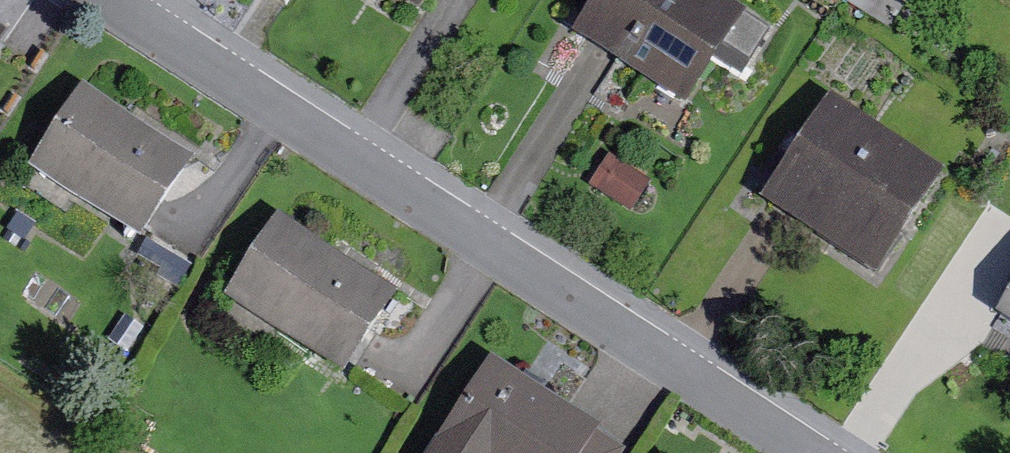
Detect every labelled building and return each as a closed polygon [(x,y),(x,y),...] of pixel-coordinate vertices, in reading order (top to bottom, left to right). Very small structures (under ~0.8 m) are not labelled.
[(727,0),(606,0),(576,47),(684,117),(751,16),(727,0)] [(0,33),(0,62),(13,41),(0,33)] [(196,162),(90,93),(38,173),(144,242),(196,162)] [(943,179),(825,99),(758,197),(877,277),(943,179)] [(405,296),(292,223),(239,304),(352,377),(405,296)] [(500,363),(445,447),(454,452),(626,452),(630,447),(500,363)]
